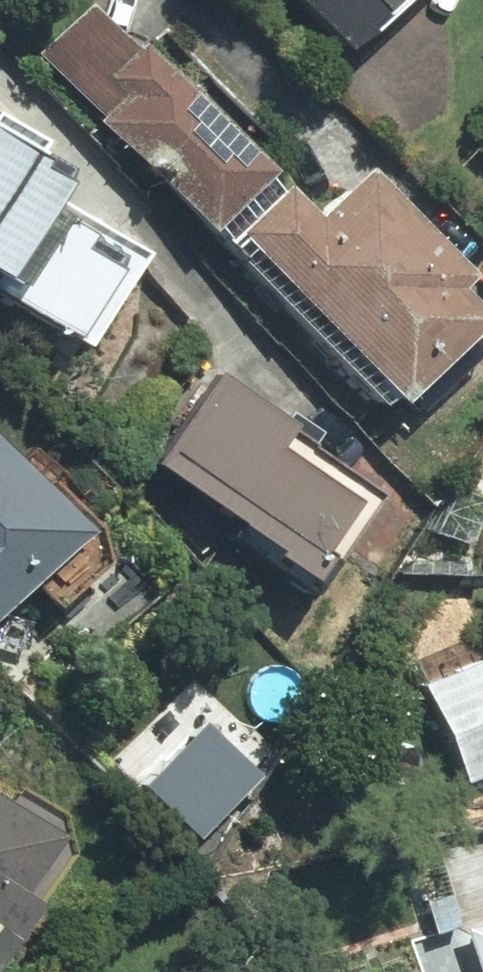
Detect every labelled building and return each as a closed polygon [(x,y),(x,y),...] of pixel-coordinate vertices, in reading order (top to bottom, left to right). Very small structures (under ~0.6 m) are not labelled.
[(26,55),(209,226),(282,148),(124,0),(77,0),(26,55)] [(369,44),(411,0),(322,0),(369,44)] [(0,123),(0,242),(20,256),(10,270),(96,331),(159,244),(83,190),(96,172),(9,110),(0,123)] [(413,391),(482,339),(482,286),(476,279),(482,272),(482,258),(377,155),(364,168),(331,136),(293,175),(243,226),(413,391)] [(330,566),(380,494),(297,436),(308,421),(228,366),(168,454),(330,566)] [(48,452),(38,461),(0,423),(0,625),(111,516),(48,452)] [(430,686),(471,784),(482,779),(482,664),(430,686)] [(86,834),(0,780),(0,971),(86,834)] [(442,839),(482,957),(482,833),(442,839)]
